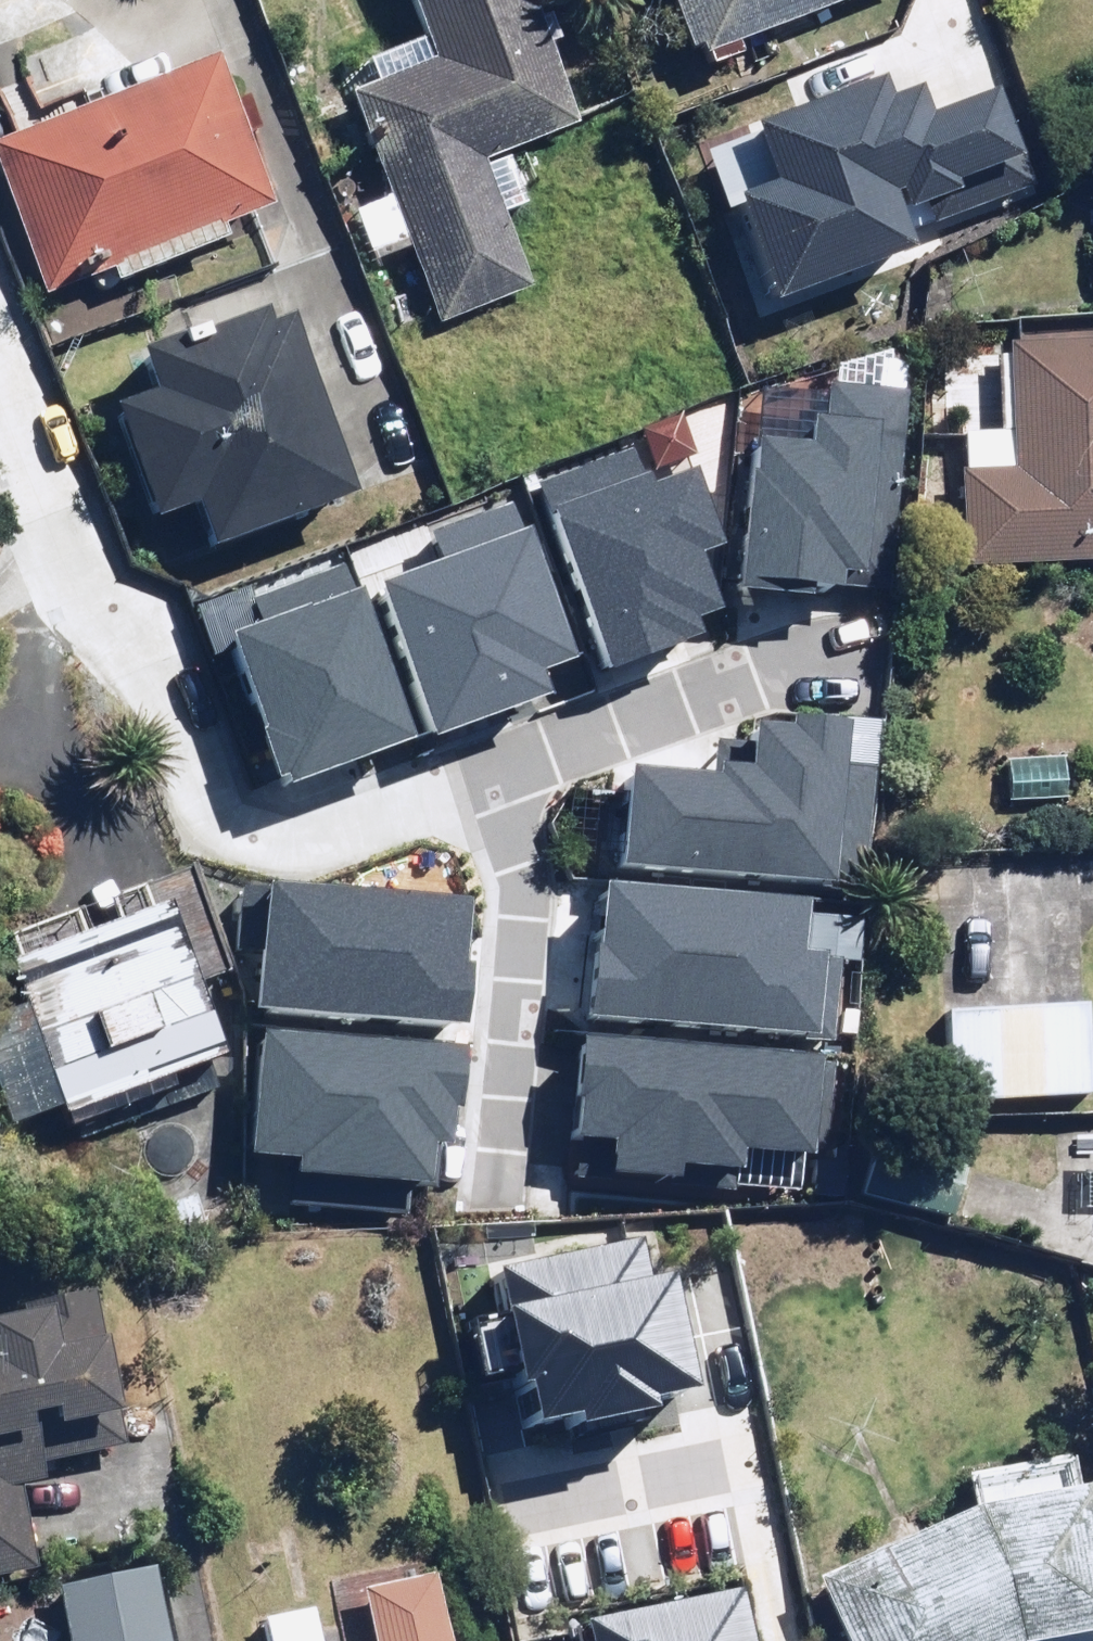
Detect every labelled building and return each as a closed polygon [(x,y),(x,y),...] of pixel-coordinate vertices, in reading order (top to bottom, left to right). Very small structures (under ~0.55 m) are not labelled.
[(517,27),(506,0),(382,0),(412,73),(338,104),(377,198),(342,213),(366,270),(401,256),(434,336),(524,299),(491,219),(513,210),(494,163),(562,135),(528,55),(542,50),(530,22),(517,27)] [(675,70),(862,0),(649,0),(675,70)] [(245,216),(190,68),(0,140),(0,141),(55,287),(118,263),(126,283),(211,251),(204,231),(245,216)] [(323,516),(329,514),(327,509),(254,313),(108,368),(162,513),(206,497),(225,547),(249,538),(262,575),(335,548),(323,516)] [(946,482),(950,573),(1092,566),(1092,347),(994,351),(998,436),(952,438),(954,482),(946,482)] [(802,440),(743,435),(729,588),(887,602),(906,382),(826,375),(822,419),(804,417),(802,440)] [(626,448),(532,484),(601,662),(720,617),(695,552),(713,546),(683,467),(640,484),(626,448)] [(439,555),(371,580),(428,730),(575,675),(508,498),(429,528),(439,555)] [(345,583),(222,631),(281,779),(404,731),(345,583)] [(703,770),(620,765),(615,862),(836,874),(845,717),(753,712),(751,732),(705,730),(703,770)] [(1061,761),(995,760),(995,809),(1061,809),(1061,761)] [(29,1118),(70,1103),(74,1115),(239,1056),(212,980),(237,971),(201,868),(117,898),(126,923),(61,946),(20,961),(47,1038),(6,1053),(29,1118)] [(460,969),(466,896),(236,877),(230,950),(256,952),(251,1006),(456,1023),(460,969)] [(796,901),(594,883),(582,1021),(816,1040),(823,951),(792,948),(796,901)] [(951,1009),(952,1095),(1092,1094),(1092,1008),(951,1009)] [(246,1145),(292,1149),(288,1195),(419,1206),(423,1160),(443,1161),(453,1045),(256,1028),(246,1145)] [(815,1053),(572,1033),(564,1130),(560,1168),(731,1183),(735,1144),(807,1150),(815,1053)] [(885,1151),(872,1193),(959,1220),(972,1178),(885,1151)] [(500,1300),(487,1303),(503,1381),(514,1379),(523,1422),(681,1390),(657,1275),(645,1277),(637,1239),(493,1269),(500,1300)] [(43,1568),(29,1485),(55,1480),(46,1428),(138,1412),(125,1337),(112,1339),(102,1278),(29,1291),(33,1312),(0,1318),(0,1575),(43,1568)] [(1087,1491),(1084,1461),(975,1471),(978,1504),(824,1578),(854,1640),(1064,1640),(1092,1636),(1092,1490),(1087,1491)] [(162,1561),(68,1582),(81,1640),(180,1640),(162,1561)] [(449,1572),(377,1586),(388,1640),(463,1640),(449,1572)] [(723,1591),(567,1625),(570,1640),(734,1640),(723,1591)] [(326,1609),(259,1622),(263,1640),(332,1640),(326,1609)]
